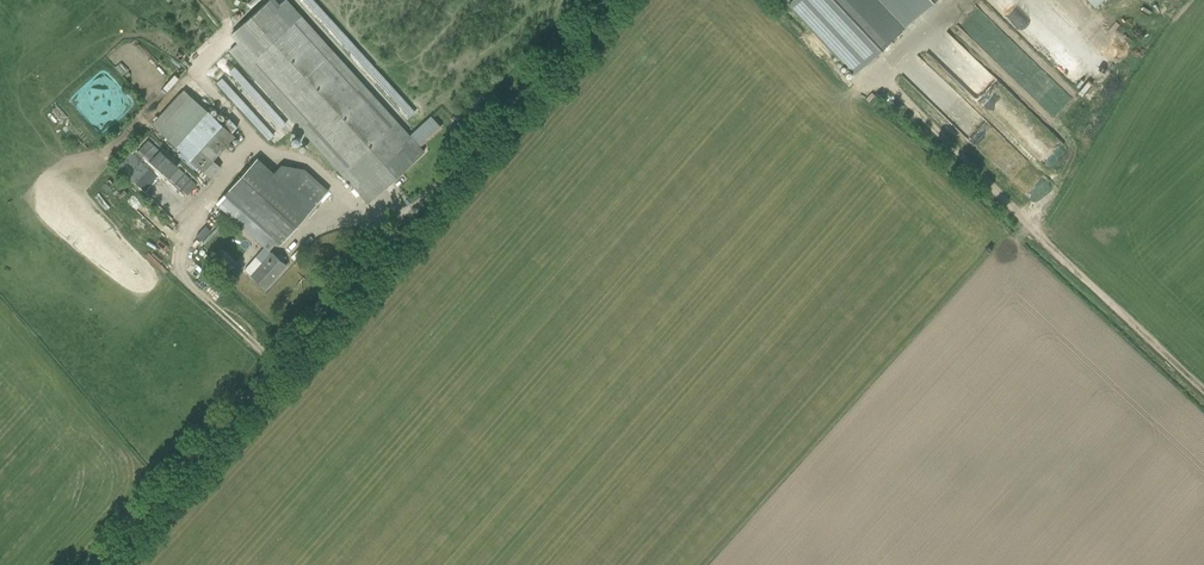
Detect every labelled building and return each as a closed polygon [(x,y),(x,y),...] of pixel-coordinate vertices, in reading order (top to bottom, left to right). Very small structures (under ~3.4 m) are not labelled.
[(287,0),(285,0),(278,6),(273,0),(268,0),(232,33),(239,41),(229,50),(368,203),(424,151),(287,0)] [(789,2),(856,72),(933,0),(791,0),(789,2)] [(229,118),(223,125),(208,111),(176,146),(204,172),(236,136),(232,133),(238,127),(229,118)] [(415,130),(410,135),(416,142),(421,137),(424,141),(440,126),(431,116),(427,119),(415,130)] [(454,124),(450,127),(455,133),(459,129),(454,124)] [(329,191),(304,169),(282,164),(274,173),(257,158),(226,192),(222,197),(238,211),(232,218),(269,251),(280,240),(282,242),(329,191)] [(138,239),(143,236),(134,224),(129,227),(138,239)] [(287,265),(278,257),(272,252),(263,263),(255,257),(244,269),(266,288),(287,265)]
